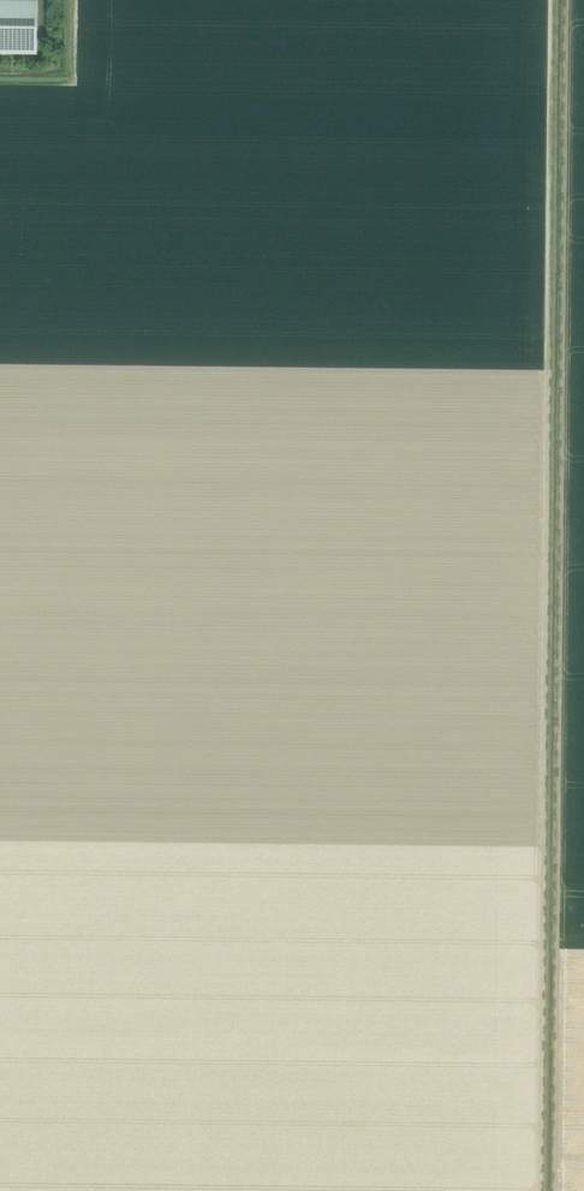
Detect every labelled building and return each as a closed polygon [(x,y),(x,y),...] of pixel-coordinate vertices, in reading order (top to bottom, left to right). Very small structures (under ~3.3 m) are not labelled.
[(0,1),(0,54),(36,54),(37,1),(0,1)]
